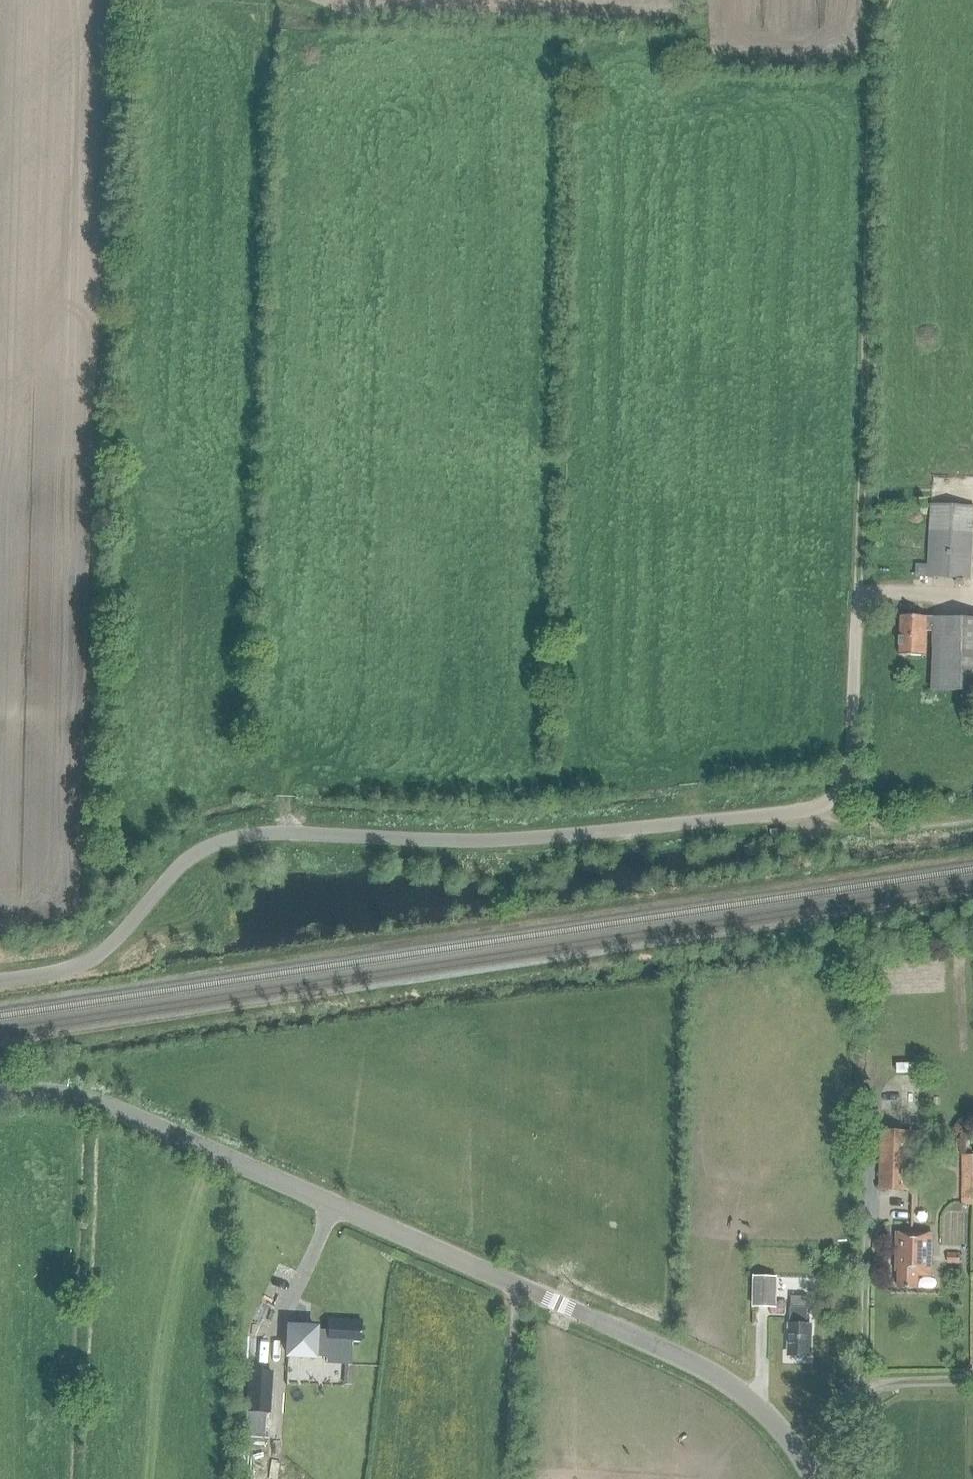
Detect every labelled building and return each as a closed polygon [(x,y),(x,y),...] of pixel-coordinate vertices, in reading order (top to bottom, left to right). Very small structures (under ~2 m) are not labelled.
[(970,579),(972,529),(972,506),(931,504),(928,565),(916,564),(915,576),(970,579)] [(927,631),(933,631),(931,690),(972,691),(972,618),(900,615),(899,655),(926,656),(927,631)] [(908,1131),(880,1130),(878,1190),(906,1191),(908,1131)] [(898,1271),(898,1287),(918,1288),(918,1275),(931,1276),(932,1233),(896,1232),(895,1271),(898,1271)] [(959,1263),(959,1254),(947,1254),(947,1263),(959,1263)] [(754,1276),(753,1306),(775,1307),(777,1277),(754,1276)] [(811,1332),(811,1327),(809,1326),(809,1324),(806,1324),(807,1297),(791,1296),(791,1307),(790,1307),(790,1323),(789,1323),(788,1342),(790,1342),(789,1355),(793,1355),(793,1358),(805,1358),(805,1356),(808,1356),(809,1334),(811,1332)] [(317,1328),(288,1327),(287,1355),(326,1358),(327,1348),(351,1349),(351,1341),(359,1342),(361,1320),(328,1318),(327,1330),(317,1330),(317,1328)] [(271,1372),(248,1370),(245,1412),(268,1414),(271,1372)]
